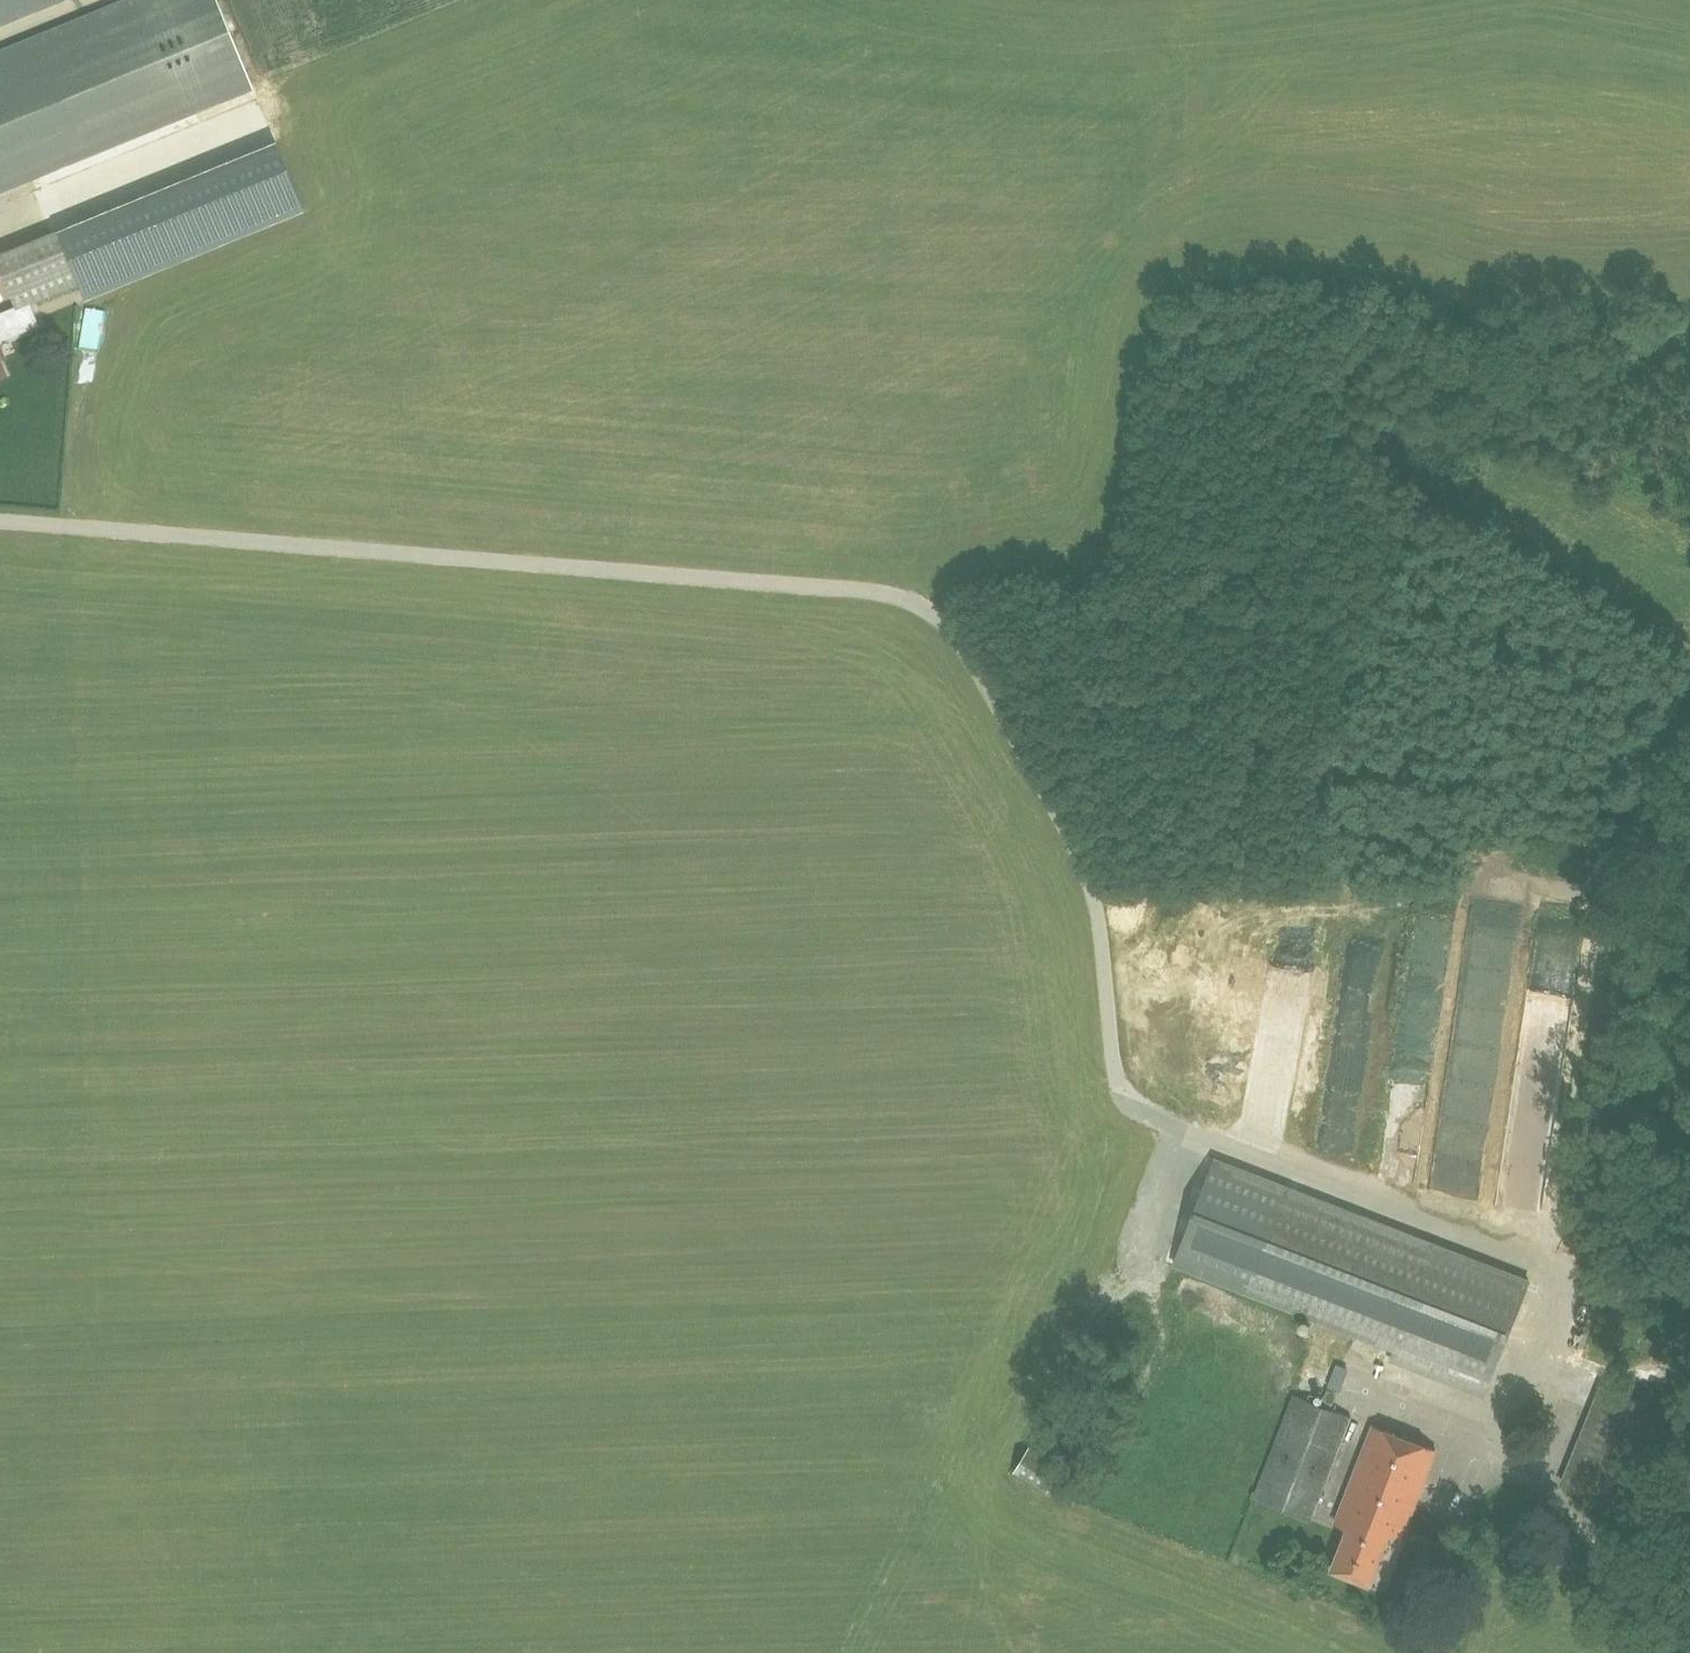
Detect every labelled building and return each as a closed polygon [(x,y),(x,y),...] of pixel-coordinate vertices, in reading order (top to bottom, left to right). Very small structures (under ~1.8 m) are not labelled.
[(0,51),(0,189),(252,86),(217,0),(124,0),(0,51)] [(54,0),(0,0),(0,22),(54,0)] [(0,253),(0,269),(15,305),(15,306),(29,300),(78,281),(79,284),(84,297),(302,208),(275,142),(60,229),(57,231),(57,230),(0,253)] [(1175,1263),(1249,1292),(1395,1349),(1391,1358),(1484,1395),(1528,1280),(1216,1158),(1175,1263)] [(1563,1483),(1626,1509),(1667,1410),(1604,1384),(1563,1483)] [(1353,1417),(1293,1393),(1254,1497),(1312,1521),(1353,1417)] [(1336,1523),(1348,1528),(1332,1569),(1370,1583),(1389,1532),(1402,1537),(1436,1449),(1374,1425),(1336,1523)] [(1073,1473),(1032,1447),(1015,1473),(1058,1498),(1073,1473)] [(1634,1499),(1639,1502),(1642,1494),(1637,1492),(1634,1499)]
